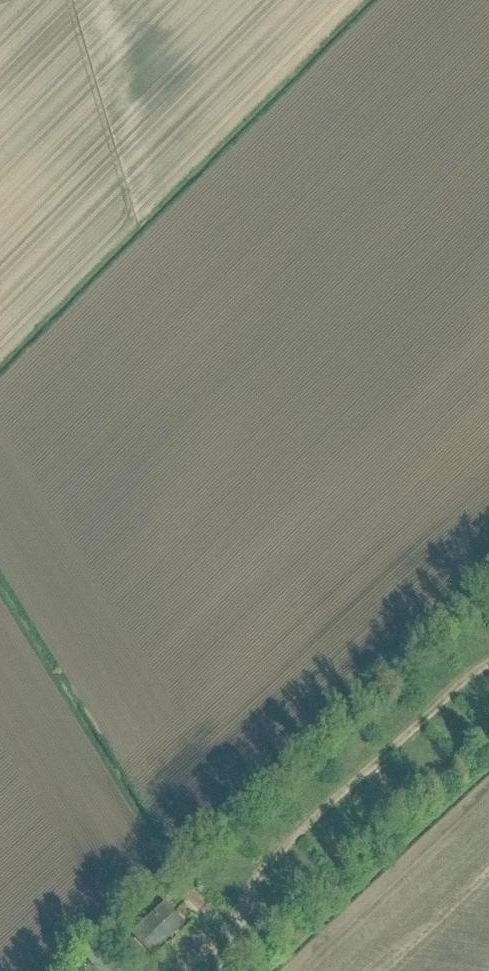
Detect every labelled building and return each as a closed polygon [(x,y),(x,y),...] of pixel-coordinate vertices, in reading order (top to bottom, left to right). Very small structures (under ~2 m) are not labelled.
[(150,956),(183,925),(164,904),(130,936),(150,956)]
